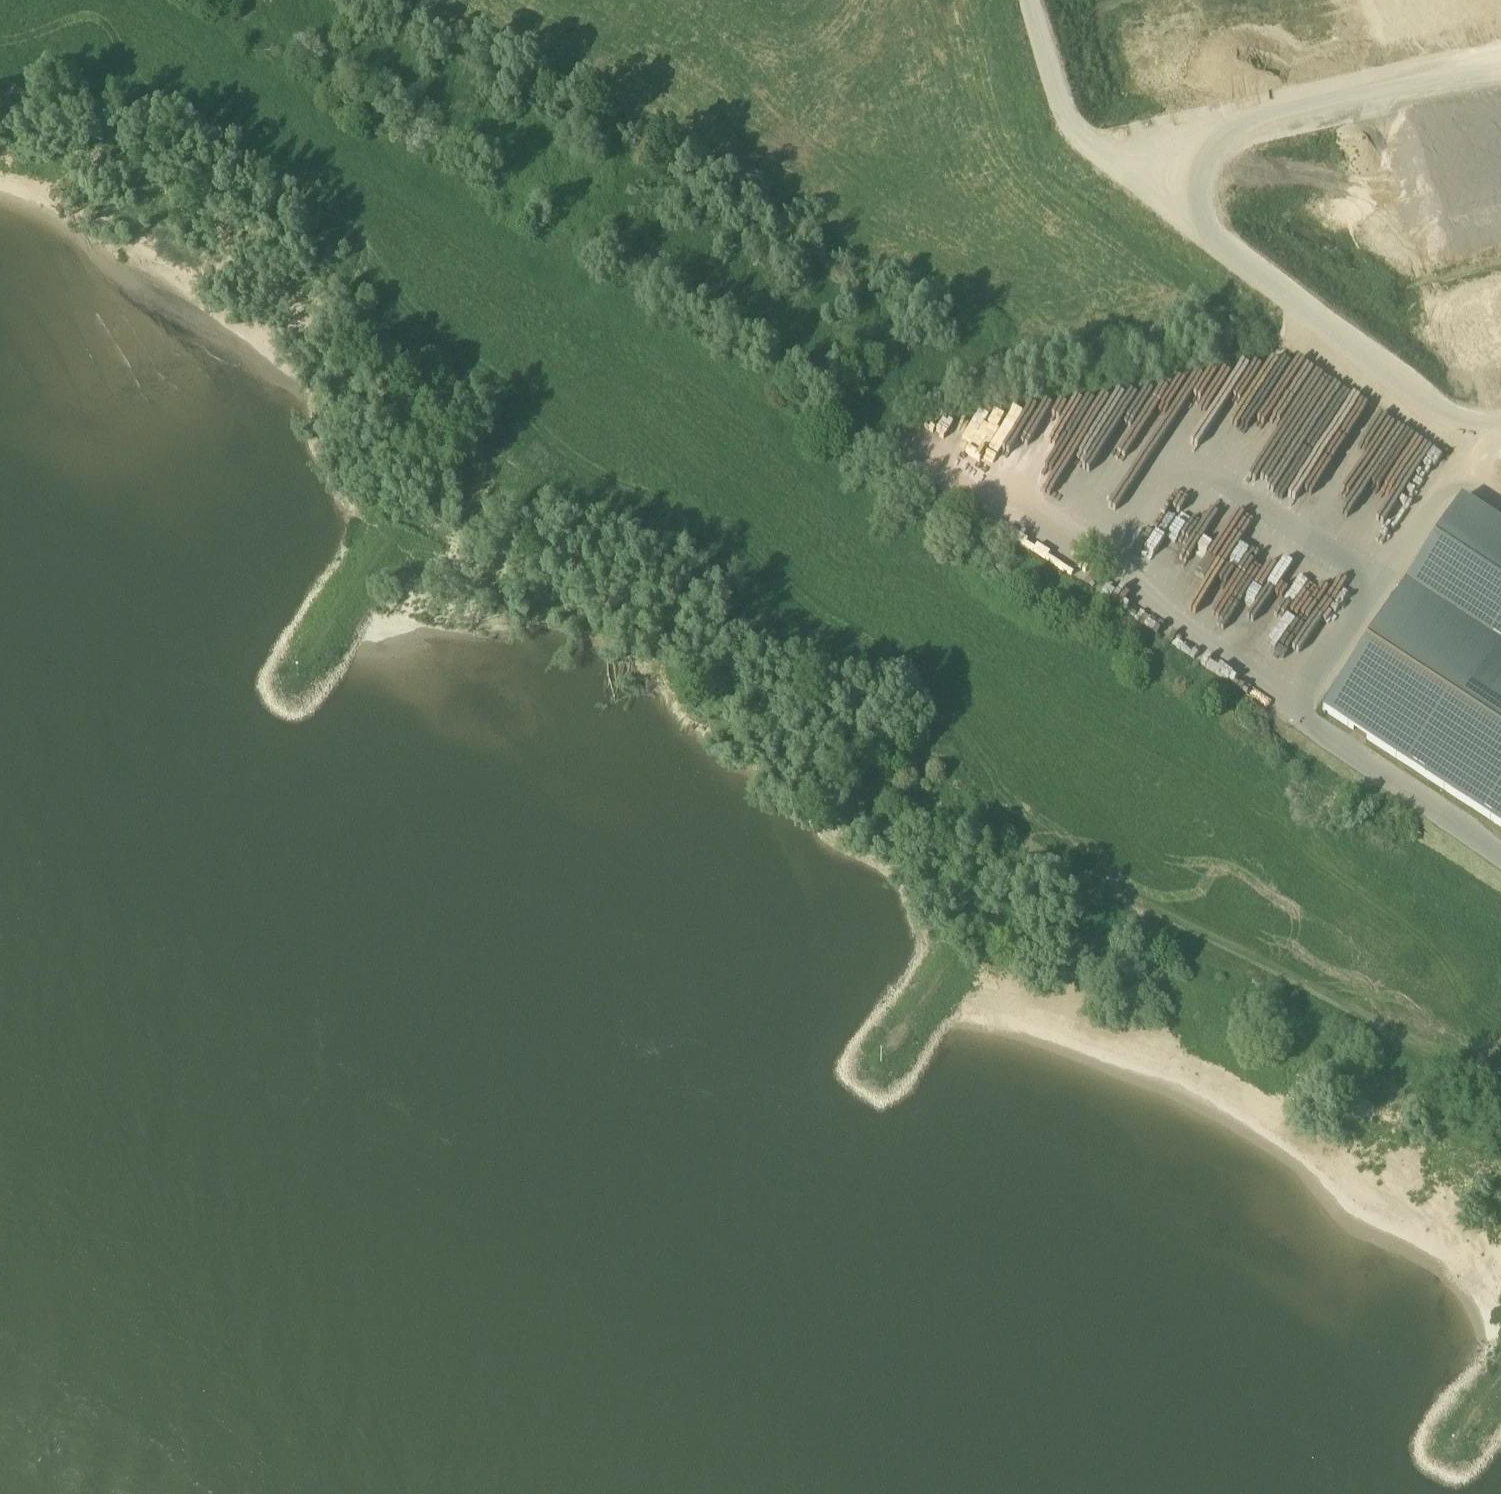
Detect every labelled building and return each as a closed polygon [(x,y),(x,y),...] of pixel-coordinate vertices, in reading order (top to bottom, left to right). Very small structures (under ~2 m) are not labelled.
[(1462,498),(1322,711),(1500,828),(1500,524),(1462,498)]
